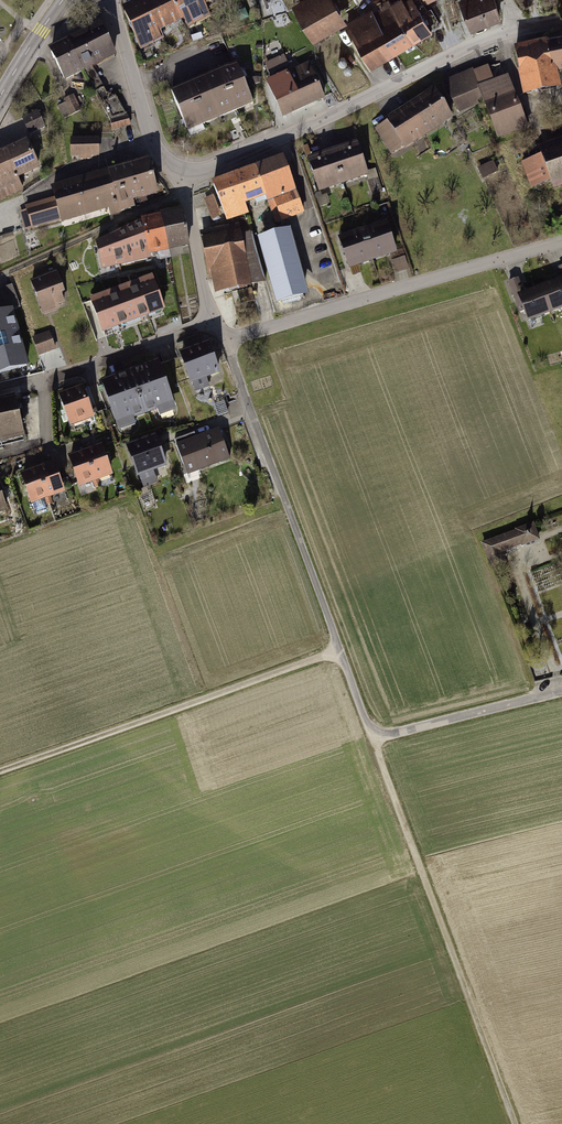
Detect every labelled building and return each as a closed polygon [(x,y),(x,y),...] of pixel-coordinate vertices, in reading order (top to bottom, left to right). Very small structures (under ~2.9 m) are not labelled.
[(180,27),(168,0),(154,0),(145,4),(160,36),(180,27)] [(205,11),(200,0),(168,0),(180,27),(184,35),(211,22),(205,11)] [(205,11),(229,0),(200,0),(205,11)] [(293,11),(314,49),(346,31),(328,0),(313,0),(293,11)] [(401,2),(389,9),(413,49),(432,38),(431,36),(441,30),(431,14),(427,16),(418,0),(404,8),(401,2)] [(459,8),(471,38),(503,26),(493,0),(477,0),(477,1),(459,8)] [(164,44),(160,36),(145,4),(144,1),(121,12),(141,55),(164,44)] [(375,71),(413,49),(389,9),(373,18),(372,15),(350,27),(375,71)] [(99,22),(66,39),(82,70),(115,54),(99,22)] [(517,45),(527,92),(561,85),(561,70),(561,36),(517,45)] [(66,39),(50,47),(66,78),(82,70),(66,39)] [(289,74),(265,84),(281,122),(325,103),(310,68),(291,77),(289,74)] [(448,79),(461,112),(488,102),(482,84),(476,68),(448,79)] [(237,69),(220,76),(238,117),(254,111),(237,69)] [(482,84),(488,102),(502,136),(532,124),(511,73),(482,84)] [(220,76),(204,83),(221,124),(238,117),(220,76)] [(204,83),(187,90),(205,131),(221,124),(204,83)] [(426,136),(457,116),(438,86),(406,106),(426,136)] [(187,90),(171,97),(188,138),(205,131),(187,90)] [(83,91),(66,99),(73,114),(89,107),(83,91)] [(395,157),(426,136),(406,106),(375,127),(395,157)] [(42,111),(26,118),(32,132),(48,124),(42,111)] [(134,126),(130,114),(115,119),(118,130),(134,126)] [(103,155),(102,136),(73,137),(74,157),(103,155)] [(0,151),(0,184),(20,175),(41,165),(29,138),(0,151)] [(540,145),(542,152),(522,159),(531,184),(551,176),(555,188),(561,186),(561,138),(540,145)] [(361,139),(335,147),(346,182),(372,174),(361,139)] [(309,155),(320,190),(346,182),(335,147),(309,155)] [(151,155),(125,162),(136,200),(142,198),(143,203),(150,201),(148,196),(162,192),(151,155)] [(287,155),(215,181),(229,220),(251,212),(248,201),(269,193),(280,221),(307,212),(287,155)] [(500,170),(495,160),(480,167),(485,177),(500,170)] [(125,162),(100,170),(111,207),(113,214),(138,206),(136,200),(125,162)] [(88,214),(111,207),(100,170),(77,176),(88,214)] [(64,221),(88,214),(77,176),(53,183),(56,196),(64,221)] [(216,195),(207,198),(214,218),(224,214),(216,195)] [(64,221),(56,196),(26,205),(28,210),(23,211),(27,226),(32,225),(34,230),(64,221)] [(193,245),(186,207),(165,211),(165,213),(172,249),(193,245)] [(152,252),(172,249),(165,213),(146,217),(146,220),(152,252)] [(389,218),(364,226),(374,260),(399,252),(389,218)] [(153,256),(152,252),(146,220),(120,231),(126,263),(135,261),(134,259),(153,256)] [(243,223),(203,231),(216,293),(267,280),(254,231),(245,233),(243,223)] [(364,226),(338,234),(348,267),(374,260),(364,226)] [(307,293),(289,229),(260,238),(278,301),(307,293)] [(120,231),(111,236),(116,265),(126,263),(120,231)] [(111,236),(96,242),(101,269),(116,266),(116,265),(111,236)] [(407,256),(393,261),(397,274),(411,269),(407,256)] [(38,279),(34,281),(45,314),(68,307),(64,292),(68,291),(61,269),(37,277),(38,279)] [(152,276),(137,282),(149,317),(165,311),(152,276)] [(529,320),(554,311),(544,282),(526,289),(521,276),(511,280),(522,312),(526,311),(529,320)] [(561,308),(561,276),(544,282),(554,311),(561,308)] [(137,282),(121,287),(134,322),(149,317),(137,282)] [(121,287),(106,293),(118,328),(134,322),(121,287)] [(106,293),(90,299),(103,334),(118,328),(106,293)] [(26,365),(11,310),(0,313),(0,372),(26,365)] [(49,332),(33,337),(39,355),(55,349),(49,332)] [(213,339),(180,352),(197,394),(213,387),(209,376),(225,369),(213,339)] [(160,359),(103,379),(120,429),(138,423),(136,417),(160,408),(162,415),(177,410),(160,359)] [(85,383),(60,392),(72,424),(96,415),(85,383)] [(22,435),(13,398),(0,401),(0,441),(22,435)] [(175,440),(188,474),(229,458),(218,430),(196,438),(194,433),(175,440)] [(155,436),(128,445),(143,487),(156,482),(152,470),(165,465),(155,436)] [(101,445),(85,451),(96,480),(111,474),(101,445)] [(85,451),(69,456),(80,485),(96,480),(85,451)] [(52,463),(37,468),(47,497),(63,492),(52,463)] [(47,497),(37,468),(22,474),(36,512),(46,509),(43,499),(47,497)] [(503,553),(540,540),(534,523),(482,543),(491,569),(507,564),(503,553)]
